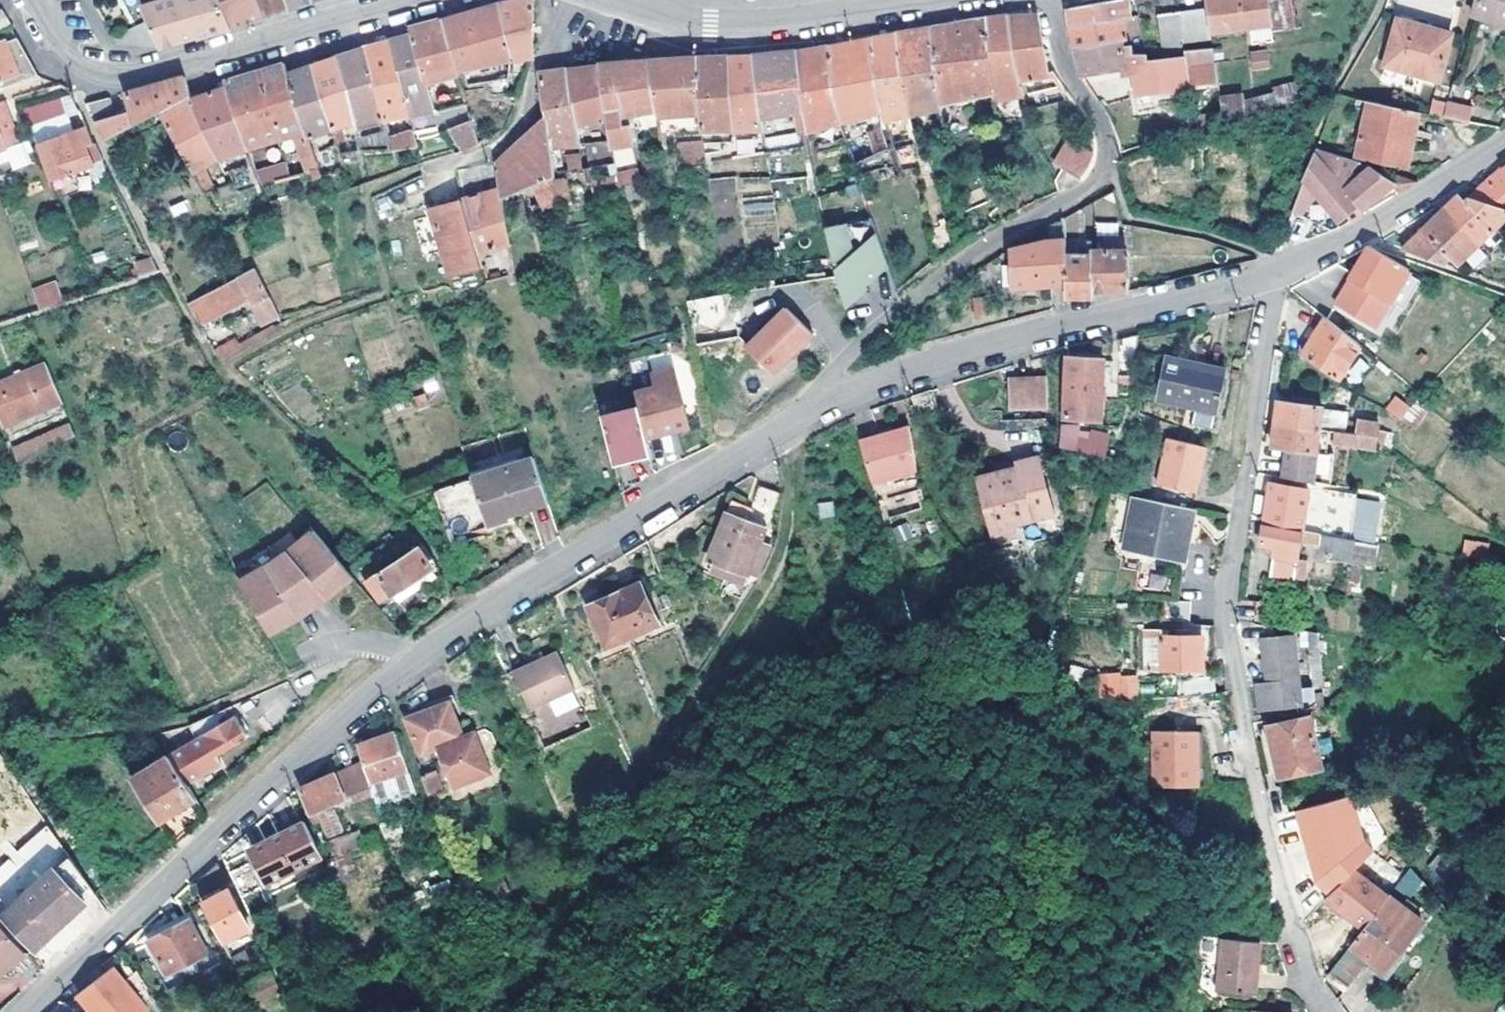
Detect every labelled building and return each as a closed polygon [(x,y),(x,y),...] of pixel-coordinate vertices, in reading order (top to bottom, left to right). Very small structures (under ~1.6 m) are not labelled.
[(112,14),(106,0),(95,6),(102,19),(112,14)] [(164,2),(179,43),(201,38),(184,0),(170,0),(164,2)] [(201,38),(202,39),(234,29),(227,12),(223,0),(184,0),(201,38)] [(234,29),(250,23),(265,19),(258,0),(223,0),(227,12),(234,29)] [(265,19),(277,15),(291,11),(287,0),(258,0),(265,19)] [(291,11),(316,3),(315,0),(287,0),(291,11)] [(536,0),(515,0),(501,3),(512,63),(531,59),(534,59),(536,0)] [(1075,29),(1123,17),(1122,0),(1117,0),(1072,9),(1073,20),(1075,29)] [(1209,8),(1212,32),(1272,24),(1269,0),(1208,0),(1209,8)] [(1272,24),(1299,20),(1296,0),(1269,0),(1272,24)] [(1470,14),(1504,24),(1504,0),(1474,0),(1470,14)] [(164,2),(143,8),(160,47),(179,43),(164,2)] [(444,19),(459,74),(512,63),(501,3),(474,10),(444,19)] [(1209,8),(1182,12),(1186,41),(1213,38),(1212,32),(1209,8)] [(1182,12),(1161,15),(1165,48),(1186,46),(1186,41),(1182,12)] [(10,27),(2,13),(0,15),(0,32),(10,27)] [(1077,42),(1079,50),(1124,37),(1123,17),(1075,29),(1077,42)] [(1022,100),(1010,20),(1009,18),(998,19),(988,21),(999,93),(1003,121),(1018,119),(1015,102),(1022,100)] [(1045,75),(1036,18),(1024,19),(1010,20),(1022,100),(1029,118),(1045,113),(1040,99),(1068,94),(1054,74),(1045,75)] [(459,74),(444,19),(426,24),(413,28),(415,35),(427,84),(460,77),(459,74)] [(1438,83),(1453,36),(1399,20),(1383,68),(1438,83)] [(932,31),(942,102),(999,93),(988,21),(952,27),(932,31)] [(1275,41),(1272,24),(1251,27),(1254,44),(1275,41)] [(942,102),(932,31),(913,34),(899,36),(913,118),(944,113),(942,102)] [(392,41),(410,117),(434,112),(427,84),(415,35),(400,39),(392,41)] [(873,41),(887,122),(913,118),(899,36),(885,39),(873,41)] [(1215,53),(1188,57),(1148,54),(1147,50),(1134,52),(1132,44),(1126,45),(1124,37),(1079,50),(1082,63),(1085,76),(1123,66),(1134,75),(1148,73),(1151,92),(1188,86),(1186,69),(1217,65),(1215,53)] [(367,48),(387,122),(410,117),(392,41),(379,45),(367,48)] [(832,48),(843,121),(873,116),(875,128),(888,126),(887,122),(873,41),(849,45),(832,48)] [(3,90),(37,77),(18,42),(9,46),(8,45),(0,47),(0,86),(2,85),(3,90)] [(340,57),(357,128),(387,122),(367,48),(349,54),(340,57)] [(797,54),(807,116),(809,127),(843,121),(832,48),(816,51),(797,54)] [(1270,53),(1253,56),(1255,69),(1272,66),(1270,53)] [(807,116),(797,54),(769,57),(754,59),(760,121),(807,116)] [(313,67),(333,131),(333,133),(341,131),(357,128),(340,57),(326,62),(313,67)] [(760,121),(754,59),(747,59),(728,60),(731,134),(761,132),(760,121)] [(657,119),(699,114),(698,60),(676,62),(653,64),(657,115),(657,119)] [(698,60),(699,114),(699,133),(700,139),(705,138),(705,134),(731,134),(728,60),(711,60),(698,60)] [(228,87),(249,147),(249,150),(296,136),(308,177),(320,174),(309,138),(289,75),(286,64),(238,78),(226,81),(228,87)] [(622,118),(657,115),(653,64),(627,66),(600,68),(604,124),(605,143),(606,149),(632,146),(630,126),(623,126),(622,118)] [(333,131),(313,67),(298,72),(289,75),(309,138),(333,131)] [(604,124),(600,68),(583,70),(568,72),(573,132),(583,131),(582,126),(593,125),(604,124)] [(545,122),(547,150),(552,172),(565,169),(563,162),(563,161),(561,151),(574,150),(573,132),(568,72),(541,75),(545,122)] [(1148,73),(1134,75),(1138,93),(1151,92),(1148,73)] [(1328,96),(1341,74),(1279,90),(1282,110),(1328,96)] [(105,142),(161,112),(193,94),(187,78),(127,94),(132,113),(116,117),(110,99),(86,105),(105,142)] [(218,159),(249,147),(228,87),(218,92),(196,101),(218,159)] [(1225,125),(1282,110),(1279,90),(1249,98),(1247,92),(1222,99),(1225,125)] [(193,173),(218,159),(196,101),(194,97),(193,94),(161,112),(193,173)] [(78,107),(73,97),(57,100),(62,112),(68,110),(78,107)] [(1420,113),(1358,101),(1355,117),(1367,120),(1359,160),(1409,169),(1420,113)] [(21,144),(4,102),(0,104),(0,151),(21,144)] [(1451,102),(1446,118),(1473,123),(1476,108),(1451,102)] [(463,156),(478,146),(469,114),(454,119),(462,153),(463,156)] [(555,186),(552,172),(547,150),(545,122),(524,141),(497,165),(502,191),(499,192),(501,202),(534,189),(541,210),(559,206),(557,198),(555,186)] [(605,143),(604,124),(593,125),(595,145),(605,143)] [(660,142),(658,126),(634,129),(635,144),(660,142)] [(102,155),(90,130),(41,146),(53,179),(105,162),(102,155)] [(924,130),(915,132),(916,138),(918,140),(925,139),(924,130)] [(350,163),(341,131),(333,133),(344,165),(350,163)] [(871,135),(846,139),(850,163),(893,156),(884,135),(871,137),(871,135)] [(789,138),(790,155),(799,154),(796,137),(789,138)] [(418,148),(416,139),(393,143),(396,152),(418,148)] [(1050,165),(1063,171),(1075,146),(1061,140),(1050,165)] [(1082,180),(1089,171),(1092,165),(1095,155),(1075,146),(1063,171),(1082,180)] [(676,174),(703,169),(700,147),(674,150),(676,174)] [(583,155),(591,189),(616,183),(606,149),(583,155)] [(763,150),(732,151),(733,165),(764,163),(764,158),(763,150)] [(1360,163),(1318,151),(1294,217),(1301,219),(1311,190),(1338,221),(1357,205),(1337,180),(1349,171),(1360,163)] [(580,171),(577,158),(563,161),(563,162),(565,169),(566,174),(580,171)] [(637,165),(615,170),(619,186),(641,181),(637,165)] [(1399,193),(1406,189),(1391,180),(1372,167),(1355,179),(1349,171),(1337,180),(1357,205),(1360,209),(1379,197),(1395,188),(1399,193)] [(1475,195),(1504,208),(1504,169),(1475,195)] [(288,170),(258,177),(262,188),(292,181),(288,170)] [(1406,189),(1419,181),(1395,174),(1391,180),(1406,189)] [(736,215),(734,176),(709,177),(711,217),(736,215)] [(132,179),(125,182),(132,196),(139,193),(132,179)] [(566,185),(555,186),(557,198),(568,196),(567,191),(566,185)] [(567,191),(568,196),(557,198),(559,206),(559,208),(588,202),(585,191),(585,188),(567,191)] [(1498,249),(1504,241),(1504,238),(1493,231),(1504,218),(1504,208),(1475,195),(1471,198),(1466,191),(1456,200),(1448,207),(1465,227),(1462,230),(1477,248),(1481,245),(1486,238),(1498,249)] [(465,200),(481,256),(504,250),(507,262),(515,261),(506,224),(501,202),(499,192),(473,199),(465,200)] [(462,203),(432,211),(456,296),(479,290),(476,274),(485,272),(481,256),(465,200),(461,202),(462,203)] [(746,202),(745,214),(773,215),(773,202),(746,202)] [(1477,248),(1462,230),(1465,227),(1448,207),(1424,229),(1404,247),(1445,262),(1451,257),(1459,265),(1469,254),(1483,263),(1493,254),(1481,245),(1477,248)] [(1050,246),(1066,244),(1064,221),(1049,230),(1050,246)] [(845,224),(823,227),(832,286),(841,307),(867,290),(865,287),(888,270),(876,237),(852,252),(848,246),(845,224)] [(1493,254),(1498,249),(1486,238),(1481,245),(1493,254)] [(1092,258),(1094,293),(1109,293),(1129,292),(1126,252),(1122,253),(1121,239),(1101,240),(1101,242),(1094,243),(1095,253),(1092,254),(1092,258)] [(1015,291),(1069,287),(1067,260),(1066,244),(1050,246),(1012,250),(1013,262),(1015,291)] [(1352,281),(1391,303),(1411,267),(1372,247),(1369,249),(1352,281)] [(1094,293),(1092,258),(1067,260),(1069,287),(1070,300),(1083,299),(1094,298),(1094,293)] [(153,271),(149,259),(136,264),(140,276),(153,271)] [(1015,291),(1013,262),(999,263),(1002,291),(1015,291)] [(255,270),(190,306),(202,328),(249,303),(253,309),(264,330),(282,321),(270,300),(255,270)] [(1378,326),(1391,303),(1352,281),(1339,305),(1378,326)] [(56,283),(35,291),(41,307),(62,300),(56,283)] [(718,295),(687,301),(692,328),(723,322),(718,295)] [(788,309),(747,350),(773,376),(814,335),(788,309)] [(1358,342),(1324,316),(1304,352),(1341,375),(1358,342)] [(1138,330),(1132,330),(1119,329),(1118,338),(1137,339),(1138,330)] [(1135,365),(1137,339),(1118,338),(1115,363),(1135,365)] [(234,344),(215,354),(223,369),(247,355),(244,348),(238,351),(234,344)] [(1159,402),(1188,408),(1217,414),(1226,368),(1169,357),(1159,402)] [(1109,379),(1111,363),(1092,362),(1070,359),(1065,424),(1094,427),(1098,378),(1109,379)] [(57,386),(50,366),(0,387),(0,417),(5,429),(65,404),(57,386)] [(640,411),(647,440),(691,429),(676,379),(673,371),(632,381),(640,411)] [(1048,385),(1013,385),(1014,415),(1048,414),(1048,385)] [(1404,416),(1411,405),(1399,397),(1390,409),(1404,416)] [(1279,400),(1276,423),(1323,428),(1325,406),(1279,400)] [(1217,414),(1188,408),(1185,422),(1214,428),(1217,414)] [(640,411),(604,420),(614,463),(650,454),(647,440),(640,411)] [(1383,430),(1383,422),(1361,419),(1360,432),(1387,435),(1387,430),(1383,430)] [(931,421),(880,434),(886,477),(934,467),(931,421)] [(1323,428),(1276,423),(1273,444),(1288,446),(1285,473),(1315,479),(1321,440),(1381,448),(1382,442),(1387,442),(1387,435),(1360,432),(1323,428)] [(78,439),(74,431),(17,457),(21,467),(49,453),(78,439)] [(1064,434),(1063,454),(1081,455),(1083,436),(1064,434)] [(1210,447),(1172,440),(1168,471),(1206,477),(1210,447)] [(534,460),(470,482),(488,529),(549,507),(534,460)] [(1048,523),(1043,462),(1019,465),(1019,471),(1000,474),(980,476),(986,532),(1006,531),(1006,527),(1048,523)] [(1000,467),(1000,474),(1019,471),(1019,465),(1000,467)] [(1164,502),(1203,506),(1206,477),(1168,471),(1164,502)] [(449,534),(473,526),(466,505),(477,502),(468,479),(434,491),(449,534)] [(1271,480),(1266,523),(1323,531),(1342,534),(1357,537),(1359,529),(1354,529),(1366,495),(1342,491),(1341,495),(1323,493),(1321,511),(1324,511),(1322,524),(1306,521),(1310,486),(1271,480)] [(708,564),(749,579),(762,548),(781,495),(759,486),(746,520),(728,513),(708,564)] [(1164,502),(1143,500),(1137,551),(1198,558),(1203,506),(1164,502)] [(1322,543),(1323,531),(1266,523),(1264,544),(1278,546),(1274,575),(1299,579),(1301,559),(1304,541),(1322,543)] [(1322,543),(1341,545),(1342,534),(1323,531),(1322,543)] [(255,573),(239,584),(269,639),(297,620),(293,613),(307,603),(321,594),(325,600),(354,581),(314,533),(298,544),(290,532),(247,562),(255,573)] [(1461,558),(1486,559),(1487,542),(1462,540),(1461,558)] [(774,552),(762,548),(749,579),(757,582),(774,552)] [(432,572),(419,550),(369,582),(382,604),(432,572)] [(697,559),(691,557),(688,564),(694,566),(697,559)] [(1301,559),(1299,579),(1308,580),(1310,560),(1301,559)] [(432,572),(382,604),(386,610),(436,578),(432,572)] [(382,604),(369,582),(360,588),(375,607),(382,604)] [(607,649),(659,626),(639,585),(588,608),(607,649)] [(1147,672),(1206,672),(1205,635),(1166,636),(1165,627),(1146,628),(1147,672)] [(1309,701),(1298,633),(1264,639),(1270,682),(1261,684),(1265,709),(1309,701)] [(533,662),(551,701),(570,692),(552,653),(533,662)] [(551,701),(533,662),(509,674),(528,713),(551,701)] [(1099,674),(1099,699),(1138,699),(1138,673),(1099,674)] [(438,753),(453,792),(489,779),(474,737),(462,742),(450,707),(407,723),(420,759),(438,753)] [(1329,719),(1325,707),(1313,717),(1317,729),(1329,719)] [(199,742),(172,759),(188,786),(223,766),(217,755),(249,736),(232,710),(211,719),(191,727),(199,742)] [(1317,729),(1313,717),(1270,728),(1283,779),(1327,770),(1317,729)] [(1202,730),(1195,731),(1197,788),(1205,787),(1202,730)] [(1197,788),(1195,731),(1152,732),(1152,789),(1197,788)] [(407,773),(393,735),(360,748),(364,761),(372,785),(407,773)] [(172,759),(134,784),(158,821),(160,826),(197,802),(194,797),(192,793),(188,786),(172,759)] [(372,785),(364,761),(312,788),(303,792),(314,814),(372,785)] [(436,780),(422,784),(432,814),(437,812),(435,806),(444,803),(436,780)] [(340,814),(322,820),(324,828),(336,865),(354,859),(340,814)] [(324,828),(322,820),(313,824),(314,832),(324,828)] [(266,886),(323,862),(307,826),(251,851),(258,867),(266,886)] [(1456,870),(1440,853),(1429,863),(1445,880),(1456,870)] [(361,883),(354,859),(336,865),(329,868),(338,892),(361,883)] [(247,928),(217,866),(201,880),(193,887),(220,942),(247,928)] [(1337,890),(1331,896),(1349,913),(1375,881),(1360,866),(1337,890)] [(266,886),(258,867),(251,870),(259,888),(266,886)] [(71,920),(88,906),(58,871),(20,903),(25,909),(11,921),(35,951),(71,920)] [(1353,945),(1372,961),(1386,972),(1425,922),(1403,904),(1422,880),(1410,871),(1391,896),(1365,928),(1353,945)] [(1311,887),(1299,891),(1310,919),(1331,896),(1337,890),(1322,875),(1311,887)] [(1349,913),(1365,928),(1391,896),(1375,881),(1349,913)] [(22,945),(0,917),(0,965),(6,959),(22,945)] [(163,937),(150,944),(167,977),(206,957),(189,924),(163,937)] [(1254,975),(1257,975),(1259,944),(1223,941),(1219,993),(1252,997),(1254,975)] [(232,967),(260,955),(254,944),(227,957),(230,963),(232,967)] [(1369,962),(1351,947),(1332,971),(1350,985),(1369,962)] [(115,971),(81,997),(93,1011),(147,1011),(115,971)] [(256,1006),(278,995),(268,975),(246,986),(256,1006)] [(1254,975),(1252,997),(1259,997),(1261,976),(1257,975),(1254,975)]
